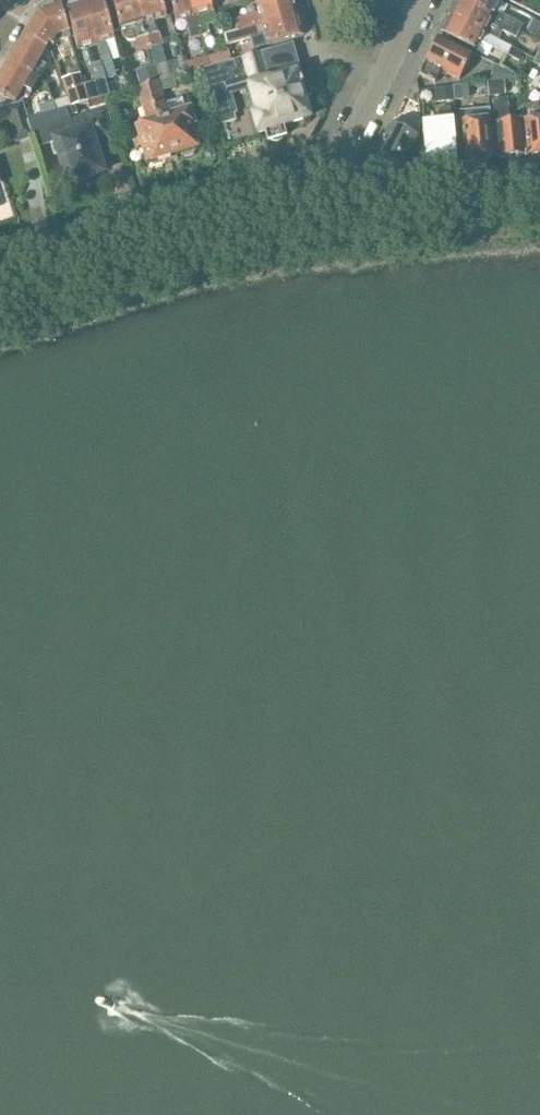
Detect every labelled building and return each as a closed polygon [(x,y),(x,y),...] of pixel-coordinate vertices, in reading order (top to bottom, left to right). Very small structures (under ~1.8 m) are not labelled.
[(84,3),(101,63),(105,78),(106,79),(106,80),(116,77),(112,63),(110,64),(104,43),(114,40),(103,0),(94,0),(84,3)] [(150,50),(136,0),(111,0),(121,32),(122,32),(123,38),(126,41),(129,43),(132,43),(136,42),(139,53),(150,50)] [(150,50),(161,47),(154,23),(167,20),(161,0),(136,0),(150,50)] [(177,23),(185,21),(191,42),(200,40),(189,0),(170,0),(177,23)] [(200,40),(210,37),(207,27),(216,24),(213,13),(209,0),(189,0),(200,40)] [(236,20),(239,32),(297,16),(295,8),(296,5),(295,0),(268,0),(256,4),(259,14),(236,20)] [(457,0),(449,17),(451,18),(497,41),(502,32),(515,39),(519,31),(459,1),(457,0)] [(459,1),(519,31),(522,24),(496,11),(500,2),(497,0),(460,0),(459,1)] [(84,3),(66,8),(78,50),(85,48),(92,69),(95,82),(106,79),(105,78),(101,63),(84,3)] [(38,13),(25,37),(47,49),(49,46),(54,48),(56,44),(71,39),(61,7),(38,13)] [(239,32),(224,36),(227,48),(250,41),(253,51),(267,47),(303,37),(302,33),(303,30),(302,25),(299,23),(297,16),(239,32)] [(445,21),(440,31),(444,33),(443,35),(476,51),(480,43),(507,56),(511,48),(497,41),(451,18),(449,23),(445,21)] [(40,63),(47,49),(25,37),(9,64),(39,80),(46,67),(40,63)] [(433,54),(421,77),(435,84),(442,70),(459,78),(471,56),(440,40),(438,44),(435,45),(432,51),(433,54)] [(210,69),(200,72),(203,82),(216,127),(236,122),(234,115),(237,114),(238,114),(232,94),(230,95),(228,96),(226,87),(246,81),(247,81),(247,84),(254,108),(256,114),(253,115),(258,134),(266,132),(268,141),(286,136),(285,131),(284,127),(308,120),(304,105),(303,102),(309,100),(305,86),(304,84),(298,86),(295,74),(286,77),(284,70),(274,73),(268,52),(232,62),(210,69)] [(229,52),(207,58),(210,69),(232,62),(229,52)] [(9,64),(0,80),(0,95),(11,101),(17,102),(23,90),(31,94),(39,80),(9,64)] [(158,82),(147,85),(169,158),(181,154),(182,156),(186,158),(194,155),(196,152),(195,150),(197,149),(191,128),(195,127),(190,111),(186,112),(185,108),(182,100),(165,105),(162,93),(158,82)] [(414,83),(405,99),(406,99),(420,106),(418,85),(414,83)] [(147,123),(136,126),(147,164),(149,164),(150,166),(154,168),(162,165),(164,161),(163,160),(169,158),(147,85),(140,88),(137,89),(147,123)] [(506,98),(492,99),(493,108),(498,159),(507,159),(509,163),(517,162),(518,158),(526,157),(523,118),(508,120),(506,98)] [(23,103),(7,108),(18,142),(33,137),(29,121),(23,103)] [(72,108),(29,121),(33,137),(37,149),(55,143),(68,185),(103,174),(94,144),(111,139),(103,113),(68,124),(66,118),(75,115),(72,108)] [(489,109),(459,113),(460,123),(464,163),(475,162),(479,166),(487,165),(489,160),(494,160),(490,120),(489,109)] [(440,124),(422,126),(423,142),(426,164),(426,167),(429,167),(432,171),(444,170),(445,165),(455,164),(451,123),(450,110),(438,111),(440,124)] [(524,121),(528,156),(530,156),(531,160),(539,159),(539,112),(537,113),(537,120),(524,121)] [(391,126),(377,155),(378,156),(378,161),(388,166),(393,163),(404,169),(404,168),(413,172),(423,169),(426,164),(423,142),(419,140),(391,126)]
